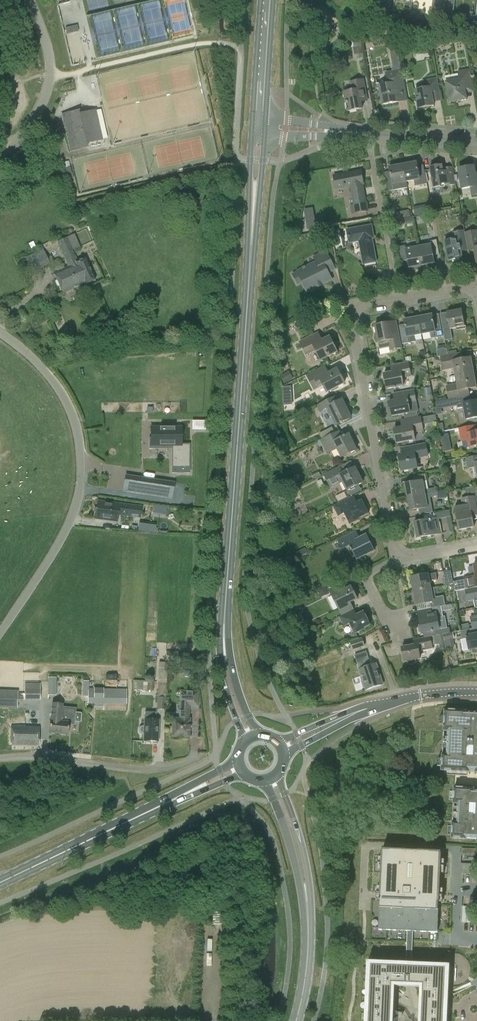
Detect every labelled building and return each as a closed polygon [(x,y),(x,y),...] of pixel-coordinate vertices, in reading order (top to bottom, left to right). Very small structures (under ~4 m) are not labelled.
[(66,27),(67,33),(79,31),(77,25),(66,27)] [(391,66),(392,72),(386,73),(389,85),(379,86),(382,105),(406,101),(396,48),(390,49),(393,66),(391,66)] [(469,69),(458,71),(459,81),(446,83),(449,102),(467,99),(466,93),(473,91),(469,69)] [(422,81),(423,89),(415,90),(418,108),(433,106),(433,102),(441,101),(437,78),(422,81)] [(349,82),(351,90),(344,92),(347,111),(362,109),(361,102),(368,101),(364,79),(349,82)] [(61,116),(70,152),(88,148),(87,144),(102,140),(95,111),(83,114),(82,111),(61,116)] [(48,140),(43,145),(51,153),(56,148),(48,140)] [(406,182),(414,180),(415,186),(427,184),(424,165),(417,166),(416,162),(403,165),(406,182)] [(407,188),(406,182),(403,165),(397,166),(397,164),(395,164),(391,164),(390,166),(390,167),(389,167),(390,172),(384,173),(388,191),(407,188)] [(440,185),(448,183),(449,185),(455,184),(452,166),(443,168),(442,165),(429,167),(433,188),(440,187),(440,185)] [(471,188),(473,195),(476,194),(476,173),(475,174),(474,166),(459,169),(463,189),(471,188)] [(354,204),(350,205),(352,212),(368,209),(367,202),(365,202),(362,184),(363,183),(361,171),(334,176),(336,188),(351,186),(354,204)] [(420,205),(413,207),(415,216),(422,214),(420,205)] [(315,220),(306,221),(307,229),(323,226),(322,219),(315,220)] [(362,251),(364,264),(376,261),(371,238),(373,237),(371,226),(348,230),(350,242),(361,240),(363,251),(362,251)] [(468,250),(465,232),(464,230),(452,232),(454,240),(444,242),(447,260),(463,257),(461,251),(468,250)] [(465,232),(468,250),(468,251),(474,250),(476,265),(476,230),(465,232)] [(85,259),(78,262),(73,250),(80,247),(74,234),(57,242),(68,266),(54,273),(63,294),(84,283),(85,285),(95,280),(85,259)] [(430,241),(431,244),(418,247),(422,265),(434,263),(433,255),(439,254),(437,240),(430,241)] [(420,265),(422,265),(418,247),(405,249),(405,246),(399,247),(401,261),(408,260),(409,267),(412,267),(413,270),(421,268),(420,265)] [(43,250),(25,257),(31,272),(50,264),(43,250)] [(297,270),(298,271),(292,274),(297,285),(303,282),(308,292),(332,280),(328,272),(335,269),(326,250),(314,256),(316,261),(297,270)] [(452,339),(450,329),(465,326),(462,309),(447,312),(447,313),(440,314),(445,340),(452,339)] [(422,334),(435,332),(436,338),(443,336),(439,317),(433,318),(433,315),(419,318),(422,334)] [(416,341),(415,336),(422,334),(419,318),(405,320),(406,324),(399,326),(402,344),(416,341)] [(379,350),(390,348),(390,351),(402,348),(399,333),(393,334),(391,323),(375,326),(379,350)] [(307,354),(316,350),(321,360),(338,352),(330,337),(323,341),(319,333),(300,342),(307,354)] [(443,370),(455,368),(456,375),(474,372),(471,357),(460,359),(459,353),(441,357),(443,370)] [(387,389),(405,386),(403,377),(411,376),(409,363),(391,366),(392,372),(384,374),(387,389)] [(313,387),(323,383),(327,392),(344,384),(337,369),(329,373),(326,366),(307,375),(313,387)] [(280,376),(285,384),(293,379),(289,371),(280,376)] [(456,375),(458,384),(446,386),(448,400),(449,399),(470,396),(469,388),(476,387),(474,372),(456,375)] [(290,387),(282,387),(284,405),(292,405),(290,387)] [(404,414),(406,420),(418,417),(417,412),(418,412),(416,402),(414,390),(394,393),(395,400),(390,401),(393,416),(404,414)] [(320,411),(328,407),(337,424),(351,417),(342,400),(339,401),(336,395),(317,405),(320,411)] [(470,396),(449,399),(451,406),(457,405),(458,408),(465,407),(467,419),(476,417),(476,401),(475,401),(473,395),(470,396)] [(418,417),(406,420),(401,421),(402,427),(395,428),(397,443),(416,440),(414,433),(423,431),(421,417),(418,417)] [(192,421),(192,430),(205,430),(205,421),(192,421)] [(462,441),(463,448),(469,447),(476,445),(476,431),(475,432),(474,426),(459,429),(461,441),(462,441)] [(181,427),(151,427),(151,446),(157,446),(157,448),(168,448),(168,446),(172,446),(172,467),(188,467),(188,445),(181,445),(181,427)] [(326,451),(336,447),(341,457),(356,450),(349,434),(343,437),(340,430),(321,439),(326,451)] [(449,434),(441,436),(444,451),(452,449),(449,434)] [(414,452),(400,455),(403,471),(418,468),(416,457),(428,455),(426,444),(413,447),(414,452)] [(475,467),(476,476),(476,456),(466,458),(468,469),(475,467)] [(355,467),(343,473),(340,466),(324,474),(331,488),(344,481),(348,489),(363,482),(355,467)] [(424,490),(423,481),(427,480),(426,474),(413,477),(414,482),(405,484),(407,497),(437,492),(436,488),(424,490)] [(164,482),(135,477),(132,493),(172,499),(173,491),(163,490),(164,482)] [(428,507),(426,498),(437,496),(437,492),(407,497),(410,511),(419,509),(420,515),(433,512),(432,507),(428,507)] [(456,513),(459,530),(474,527),(473,520),(476,519),(476,507),(475,495),(461,498),(462,506),(455,507),(456,513)] [(350,524),(359,520),(358,518),(368,513),(362,500),(357,503),(353,496),(333,506),(338,516),(344,512),(350,524)] [(141,507),(118,504),(97,501),(95,519),(117,522),(117,515),(124,516),(124,517),(127,518),(127,516),(140,517),(140,512),(149,513),(149,509),(141,508),(141,507)] [(154,505),(153,513),(166,515),(167,507),(154,505)] [(434,514),(435,519),(414,523),(417,538),(441,533),(438,519),(450,517),(449,511),(434,514)] [(139,523),(138,530),(155,532),(156,525),(139,523)] [(342,550),(350,546),(357,559),(375,550),(367,534),(359,538),(356,530),(337,539),(342,550)] [(468,566),(470,576),(463,577),(464,579),(453,581),(453,584),(455,591),(465,589),(476,587),(476,565),(468,566)] [(445,585),(453,584),(453,581),(451,570),(443,572),(445,585)] [(436,574),(428,575),(411,578),(414,591),(431,588),(429,581),(437,579),(436,574)] [(351,585),(345,588),(342,581),(329,587),(342,614),(354,608),(351,601),(358,598),(351,585)] [(326,585),(316,589),(320,598),(330,594),(326,585)] [(465,589),(467,601),(474,600),(476,608),(476,587),(465,589)] [(443,596),(432,598),(431,588),(414,591),(416,605),(430,603),(431,608),(445,605),(443,596)] [(451,605),(424,610),(418,611),(419,620),(422,633),(427,632),(428,636),(440,634),(439,630),(437,619),(443,618),(442,612),(452,610),(451,605)] [(343,625),(349,623),(354,633),(364,629),(364,628),(370,624),(364,611),(357,615),(354,609),(339,616),(343,625)] [(472,629),(460,631),(462,640),(468,638),(470,649),(473,649),(473,652),(475,653),(476,652),(476,628),(472,629)] [(438,635),(441,650),(446,649),(443,634),(438,635)] [(405,662),(421,659),(419,651),(433,648),(430,637),(414,640),(415,645),(402,648),(405,662)] [(350,642),(353,650),(365,646),(362,638),(350,642)] [(354,655),(359,669),(366,690),(383,684),(376,663),(371,665),(367,651),(354,655)] [(57,683),(57,676),(48,677),(48,694),(61,694),(61,683),(57,683)] [(87,703),(87,707),(102,708),(102,704),(126,704),(126,689),(104,689),(104,688),(88,688),(89,681),(83,681),(83,696),(88,697),(88,703),(87,703)] [(158,682),(157,709),(166,710),(166,697),(166,683),(158,682)] [(24,700),(41,700),(41,683),(24,683),(24,700)] [(172,718),(172,736),(189,737),(189,718),(190,706),(197,706),(197,692),(180,691),(179,718),(172,718)] [(0,693),(0,706),(16,706),(17,693),(0,693)] [(52,703),(51,713),(50,720),(49,732),(67,734),(69,724),(74,724),(74,721),(80,722),(81,721),(81,714),(81,713),(75,712),(75,709),(63,708),(63,703),(52,703)] [(443,767),(442,771),(470,772),(470,770),(476,770),(476,772),(476,712),(466,712),(466,711),(446,710),(444,731),(449,731),(448,754),(443,754),(443,767)] [(140,734),(143,735),(143,741),(158,742),(158,720),(156,720),(156,712),(145,712),(144,720),(144,726),(141,727),(139,729),(139,732),(140,734)] [(39,727),(11,726),(11,745),(39,746),(39,727)] [(472,788),(454,787),(453,804),(458,804),(457,822),(452,822),(451,838),(466,839),(466,838),(476,838),(476,790),(474,790),(474,788),(472,788)] [(441,851),(382,849),(379,929),(437,932),(441,851)] [(415,931),(410,931),(409,962),(370,961),(368,1020),(391,1020),(393,980),(427,981),(426,1020),(449,1020),(452,964),(414,962),(415,931)]
